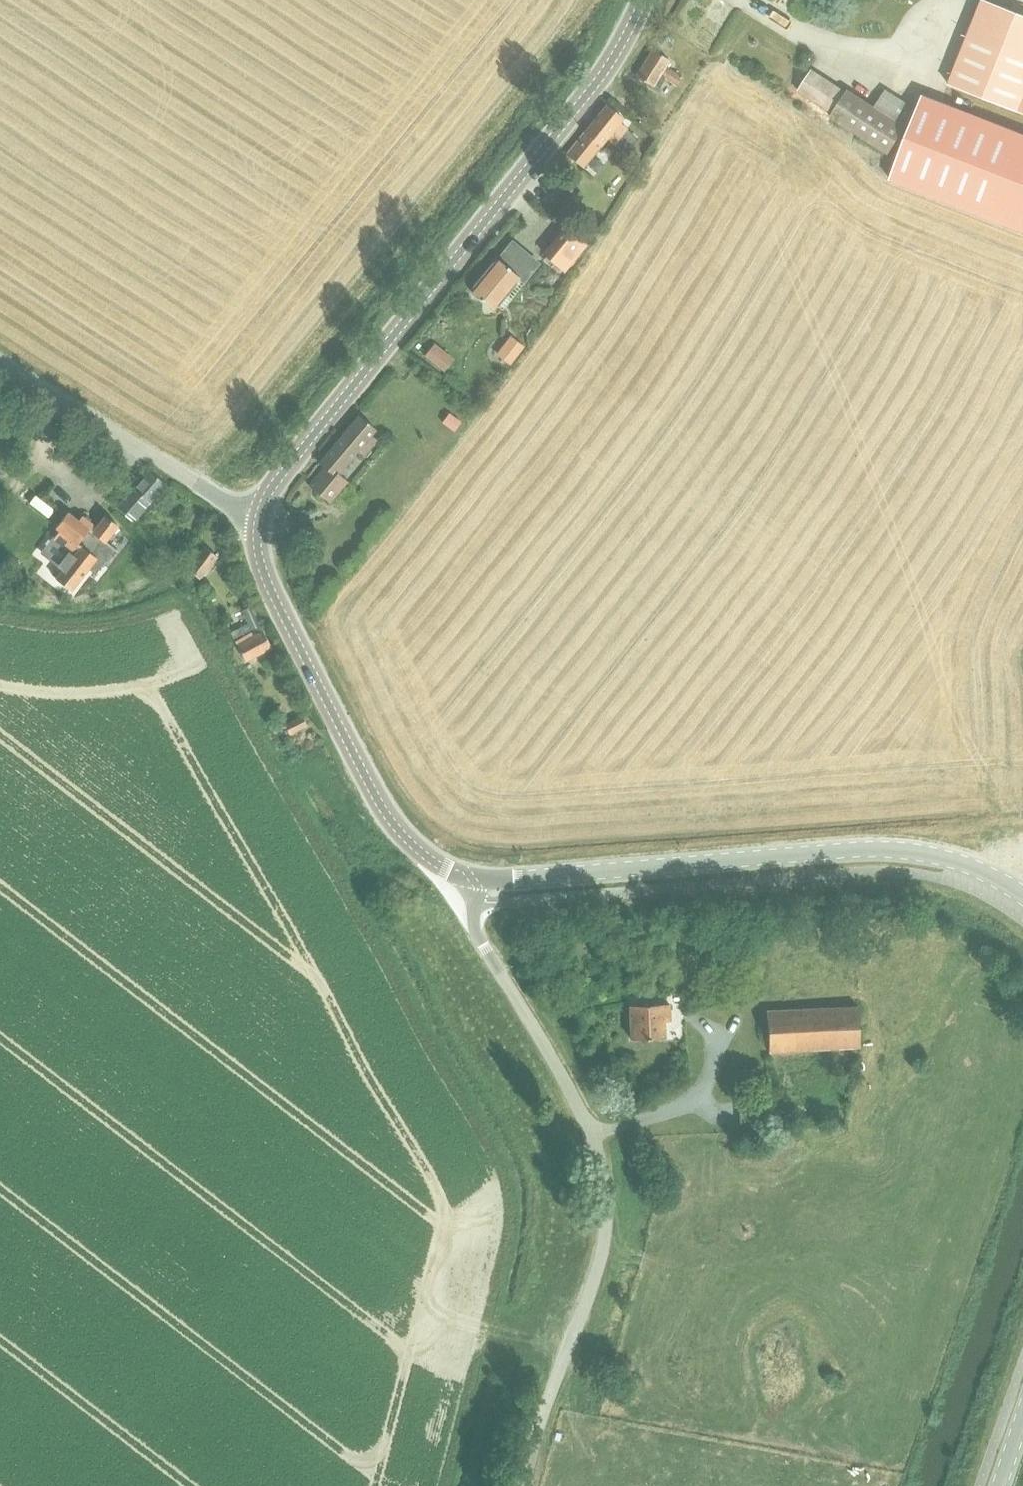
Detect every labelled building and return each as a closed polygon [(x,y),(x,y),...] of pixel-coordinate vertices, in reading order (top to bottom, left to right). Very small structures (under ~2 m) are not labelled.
[(984,0),(979,0),(946,84),(1022,114),(1022,15),(984,0)] [(673,85),(679,77),(663,66),(667,61),(651,50),(635,75),(656,89),(663,79),(673,85)] [(828,117),(887,154),(915,110),(883,90),(872,107),(845,90),(844,92),(809,70),(796,92),(830,114),(828,117)] [(923,95),(911,125),(911,126),(890,179),(1022,231),(1022,134),(923,95)] [(581,169),(605,140),(611,146),(624,130),(617,125),(621,120),(604,106),(564,155),(581,169)] [(575,229),(589,241),(597,232),(583,221),(575,229)] [(541,255),(564,274),(586,247),(562,228),(541,255)] [(495,258),(469,290),(470,290),(471,289),(481,298),(480,299),(482,302),(484,300),(493,308),(494,308),(493,310),(494,310),(519,280),(508,271),(509,269),(506,267),(505,268),(495,260),(496,259),(495,258)] [(516,341),(502,359),(509,364),(523,346),(516,341)] [(431,348),(424,356),(443,371),(450,363),(431,348)] [(448,414),(441,424),(453,433),(460,423),(448,414)] [(347,481),(338,474),(354,454),(360,459),(374,441),(368,436),(373,430),(356,417),(318,464),(323,468),(309,486),(329,503),(347,481)] [(149,471),(133,489),(149,502),(164,484),(149,471)] [(149,502),(133,489),(118,506),(133,519),(149,502)] [(105,541),(118,524),(105,514),(96,525),(82,514),(78,519),(68,511),(56,526),(59,529),(53,537),(74,554),(56,577),(71,590),(97,557),(93,554),(103,540),(105,541)] [(199,578),(217,556),(204,546),(187,568),(199,578)] [(252,606),(242,611),(248,623),(251,629),(261,625),(252,606)] [(248,623),(230,632),(234,642),(250,634),(252,633),(251,629),(248,623)] [(250,634),(234,642),(236,646),(244,661),(271,647),(263,632),(252,638),(250,634)] [(284,724),(289,735),(307,726),(301,715),(284,724)] [(665,1017),(672,1016),(671,1004),(631,1006),(633,1041),(666,1039),(665,1017)] [(770,1053),(863,1048),(860,1008),(768,1013),(770,1053)]
